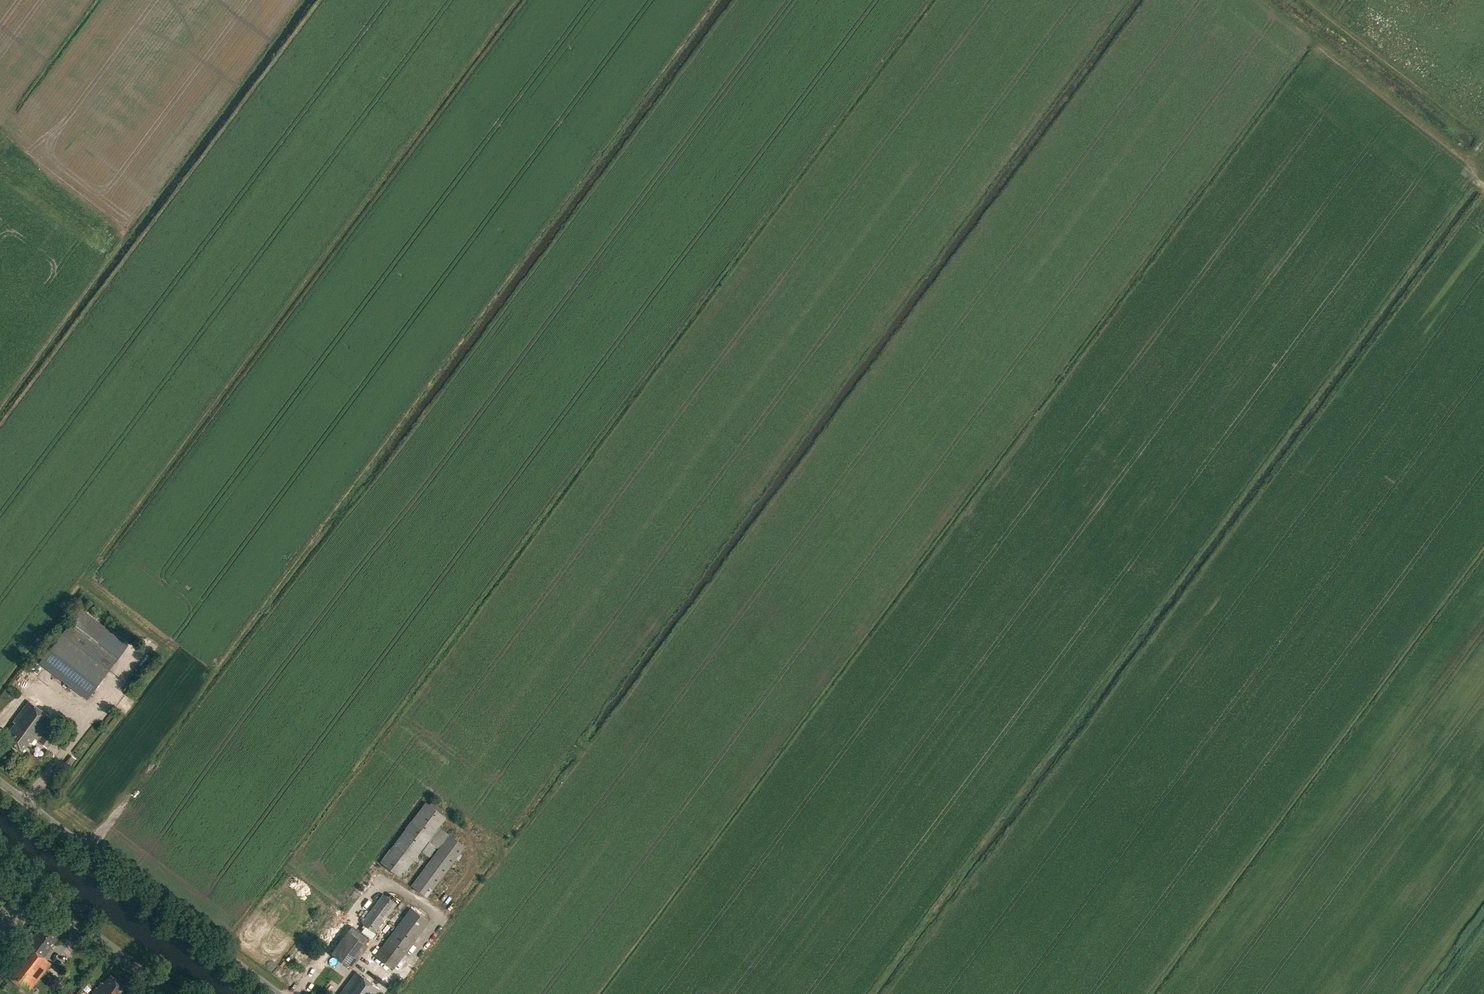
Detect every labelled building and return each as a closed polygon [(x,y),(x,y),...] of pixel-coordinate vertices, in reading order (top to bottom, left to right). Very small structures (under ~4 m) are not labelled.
[(39,663),(86,699),(109,669),(62,633),(39,663)] [(11,731),(5,739),(22,751),(29,742),(31,743),(34,738),(47,748),(54,737),(46,731),(48,727),(46,726),(52,719),(28,701),(13,721),(15,723),(9,730),(11,731)] [(70,764),(75,758),(71,754),(64,763),(68,766),(69,763),(70,764)] [(429,857),(436,847),(439,849),(411,885),(426,897),(465,846),(438,826),(445,817),(442,815),(445,811),(431,801),(428,804),(425,802),(380,862),(400,877),(428,840),(429,841),(422,851),(429,857)] [(368,946),(367,945),(376,934),(374,933),(396,903),(382,893),(361,923),(365,926),(356,937),(347,931),(331,953),(351,968),(368,946)] [(375,956),(393,969),(429,921),(411,908),(375,956)] [(58,933),(44,922),(4,973),(28,991),(51,963),(43,957),(54,943),(52,941),(58,933)] [(378,988),(356,971),(339,993),(374,993),(378,988)] [(127,987),(110,974),(103,983),(101,981),(92,993),(121,993),(127,987)]
